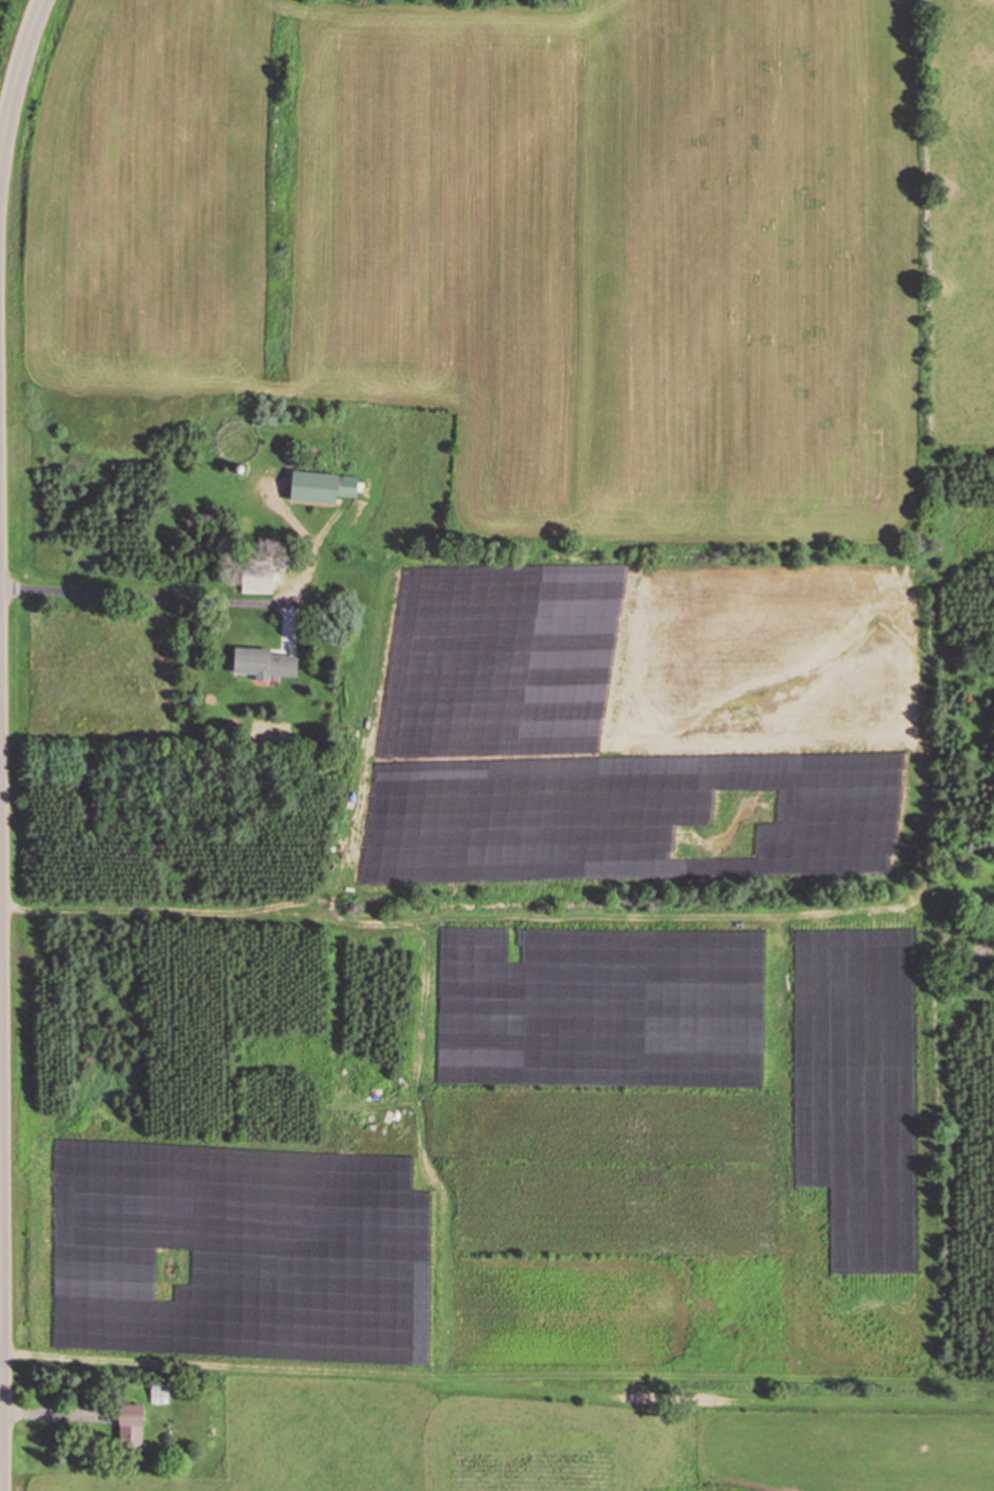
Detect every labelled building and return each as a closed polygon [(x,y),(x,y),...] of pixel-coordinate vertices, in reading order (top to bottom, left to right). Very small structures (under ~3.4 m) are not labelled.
[(356,497),(358,476),(290,470),(288,500),(334,504),(335,496),(356,497)] [(271,593),(271,574),(240,574),(240,593),(271,593)] [(267,675),(295,675),(296,654),(269,653),(269,648),(232,647),(231,672),(254,673),(254,680),(267,681),(267,675)] [(151,1384),(151,1403),(167,1403),(167,1384),(151,1384)] [(116,1405),(116,1446),(141,1446),(141,1405),(116,1405)]
